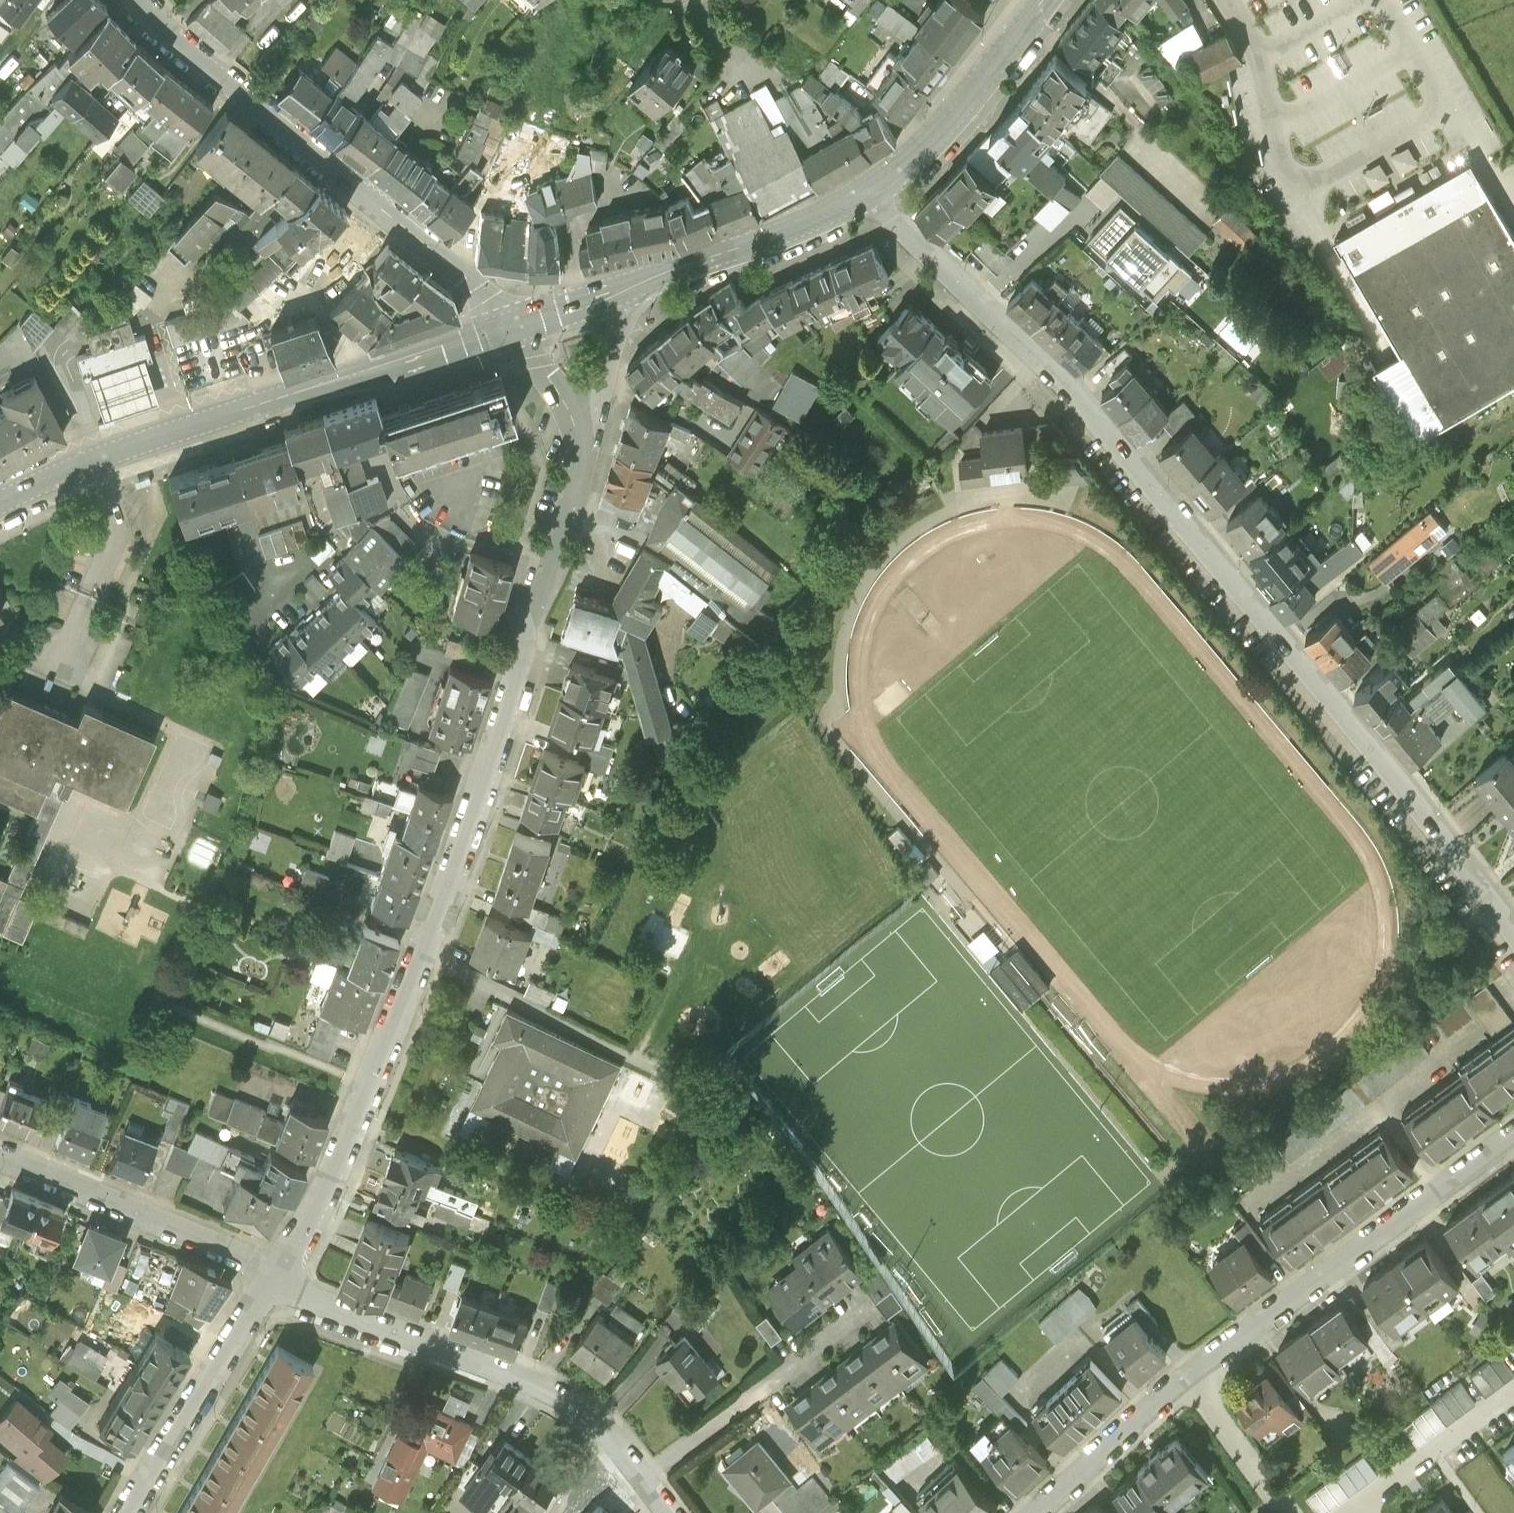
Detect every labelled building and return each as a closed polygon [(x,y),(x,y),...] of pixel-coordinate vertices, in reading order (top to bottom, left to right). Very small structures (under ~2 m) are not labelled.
[(11,29),(32,0),(0,0),(0,22),(11,29)] [(72,42),(106,5),(101,0),(63,0),(46,17),(72,42)] [(222,51),(243,29),(233,21),(242,8),(231,0),(208,0),(186,22),(222,51)] [(260,34),(272,47),(299,18),(311,5),(315,1),(314,0),(292,0),(260,34)] [(912,42),(923,28),(918,24),(887,0),(874,0),(868,8),(908,39),(912,42)] [(923,28),(955,52),(986,12),(970,0),(937,0),(936,2),(933,0),(930,0),(920,12),(925,16),(918,24),(923,28)] [(1125,26),(1118,18),(1100,0),(1091,0),(1060,39),(1091,69),(1125,26)] [(1118,18),(1131,6),(1125,0),(1100,0),(1118,18)] [(1148,0),(1125,0),(1131,6),(1136,13),(1148,0)] [(1185,0),(1164,0),(1174,15),(1188,5),(1185,0)] [(388,37),(391,33),(393,34),(407,11),(394,3),(377,30),(388,37)] [(316,31),(327,18),(311,5),(299,18),(316,31)] [(1206,44),(1193,20),(1188,5),(1174,15),(1182,26),(1159,41),(1176,63),(1183,58),(1183,57),(1206,44)] [(415,6),(386,56),(396,62),(387,78),(397,84),(402,75),(420,90),(439,54),(427,48),(441,21),(415,6)] [(106,10),(58,64),(66,72),(82,84),(98,65),(106,73),(134,40),(106,10)] [(1146,33),(1149,36),(1153,33),(1140,18),(1134,23),(1144,35),(1146,33)] [(527,28),(520,25),(510,48),(518,51),(527,28)] [(780,33),(771,27),(766,35),(774,41),(780,33)] [(930,84),(955,52),(923,28),(912,42),(908,39),(901,48),(902,49),(896,57),(930,84)] [(376,29),(355,63),(336,90),(347,99),(354,89),(356,89),(381,55),(391,38),(388,37),(377,30),(376,29)] [(1228,32),(1206,44),(1183,57),(1183,58),(1197,80),(1199,79),(1202,86),(1208,83),(1204,77),(1242,56),(1228,32)] [(272,47),(260,34),(242,53),(256,64),(272,47)] [(133,96),(136,93),(161,65),(134,40),(106,73),(133,96)] [(669,40),(631,82),(659,106),(694,66),(696,64),(693,61),(669,40)] [(333,71),(321,86),(332,95),(336,90),(355,63),(333,45),(321,61),(333,71)] [(906,114),(930,84),(896,57),(889,52),(866,83),(906,114)] [(1056,54),(1038,77),(1070,106),(1084,88),(1087,83),(1056,54)] [(1124,65),(1114,57),(1098,76),(1108,85),(1124,65)] [(864,121),(857,110),(835,91),(850,72),(831,59),(819,77),(812,72),(802,82),(854,126),(864,121)] [(91,92),(82,84),(66,72),(58,64),(55,61),(33,81),(15,101),(31,116),(43,112),(47,115),(45,117),(50,122),(64,106),(72,113),(91,92)] [(1172,95),(1150,63),(1139,71),(1161,103),(1172,95)] [(136,93),(153,106),(166,118),(191,89),(161,65),(136,93)] [(276,96),(310,122),(332,95),(321,86),(298,68),(276,96)] [(456,151),(469,161),(481,170),(485,172),(498,146),(479,137),(506,80),(492,73),(456,151)] [(337,143),(366,166),(391,136),(389,134),(409,111),(420,90),(402,75),(397,84),(370,117),(362,111),(337,143)] [(1057,124),(1070,106),(1038,77),(1023,99),(1054,128),(1057,124)] [(755,95),(755,96),(777,131),(788,124),(807,151),(849,129),(846,125),(829,110),(825,112),(817,101),(798,86),(776,100),(768,86),(755,95)] [(1113,109),(1084,88),(1070,106),(1057,124),(1069,133),(1072,128),(1090,140),(1113,109)] [(191,89),(166,118),(189,136),(212,106),(191,89)] [(310,122),(337,143),(362,111),(347,99),(336,90),(332,95),(310,122)] [(116,115),(91,92),(72,113),(97,135),(116,115)] [(705,103),(734,154),(750,183),(749,183),(766,213),(819,185),(806,151),(807,151),(788,124),(777,131),(755,96),(727,111),(718,97),(705,103)] [(1005,146),(1026,165),(1053,190),(1064,178),(1066,176),(1048,159),(1043,155),(1044,152),(1038,146),(1054,128),(1023,99),(991,133),(1005,146)] [(13,134),(31,116),(15,101),(0,117),(0,148),(13,134)] [(114,150),(120,154),(129,162),(148,140),(166,118),(153,106),(149,110),(151,112),(135,131),(132,128),(114,150)] [(662,147),(686,124),(678,109),(656,139),(662,147)] [(195,148),(229,176),(240,162),(237,160),(256,136),(225,111),(195,148)] [(43,130),(50,122),(45,117),(47,115),(43,112),(31,116),(13,134),(25,144),(40,127),(43,130)] [(864,121),(854,126),(870,156),(895,141),(879,112),(864,121)] [(170,158),(189,136),(166,118),(148,140),(170,158)] [(819,185),(870,156),(854,126),(849,129),(807,151),(806,151),(819,185)] [(1075,148),(1054,128),(1038,146),(1044,152),(1043,155),(1048,159),(1059,147),(1068,156),(1075,148)] [(653,136),(645,131),(639,140),(647,145),(653,136)] [(991,133),(968,158),(1003,191),(1026,165),(1005,146),(991,133)] [(293,166),(256,136),(237,160),(240,162),(229,176),(259,199),(268,191),(293,166)] [(366,166),(408,200),(431,171),(433,168),(391,136),(366,166)] [(599,199),(591,166),(590,152),(592,144),(581,142),(577,156),(570,172),(556,176),(567,210),(599,199)] [(663,150),(655,143),(645,154),(653,161),(663,150)] [(592,144),(590,152),(591,166),(606,167),(609,148),(592,144)] [(1118,152),(1101,171),(1190,253),(1207,233),(1118,152)] [(134,166),(129,162),(120,154),(104,172),(118,185),(134,166)] [(749,183),(750,183),(734,154),(714,161),(733,189),(749,183)] [(433,168),(431,171),(448,184),(449,182),(460,170),(443,157),(433,168)] [(714,161),(708,164),(703,157),(683,171),(699,191),(705,201),(711,199),(711,198),(733,189),(714,161)] [(968,158),(940,188),(968,214),(983,199),(990,205),(990,206),(993,209),(1007,195),(1003,191),(968,158)] [(1416,440),(1513,382),(1513,232),(1472,159),(1417,190),(1413,183),(1394,194),(1399,202),(1335,239),(1401,353),(1374,369),(1416,440)] [(469,161),(460,170),(449,182),(460,192),(466,187),(481,170),(469,161)] [(293,166),(268,191),(277,198),(290,209),(316,185),(293,166)] [(408,200),(424,213),(448,184),(431,171),(408,200)] [(520,196),(530,215),(536,212),(540,220),(551,217),(567,210),(556,176),(532,184),(534,190),(520,196)] [(143,177),(127,195),(148,214),(164,195),(143,177)] [(1082,195),(1064,178),(1053,190),(1054,190),(1071,206),(1082,195)] [(460,192),(449,182),(448,184),(424,213),(447,232),(472,202),(460,192)] [(733,189),(711,198),(711,199),(723,230),(761,215),(749,183),(733,189)] [(345,209),(316,185),(290,209),(276,221),(274,220),(252,241),(258,249),(269,240),(275,248),(275,250),(276,252),(246,277),(256,290),(281,268),(345,209)] [(943,240),(968,214),(940,188),(921,208),(921,220),(943,240)] [(38,200),(26,190),(19,199),(31,209),(38,200)] [(252,241),(274,220),(266,211),(277,198),(268,191),(259,199),(247,210),(213,190),(187,217),(166,243),(183,259),(206,235),(215,242),(228,229),(252,241)] [(1052,228),(1071,206),(1054,190),(1035,211),(1052,228)] [(680,246),(723,230),(711,199),(705,201),(699,191),(668,204),(680,246)] [(668,204),(631,211),(642,253),(680,246),(668,204)] [(1192,271),(1121,205),(1091,237),(1157,297),(1170,284),(1175,289),(1192,271)] [(1228,206),(1216,218),(1246,247),(1258,235),(1228,206)] [(480,266),(533,273),(534,221),(513,218),(504,215),(481,211),(476,259),(480,266)] [(586,266),(642,253),(631,211),(603,217),(604,221),(589,225),(592,241),(581,243),(586,266)] [(540,220),(534,221),(533,273),(560,272),(556,228),(551,217),(540,220)] [(974,250),(997,273),(1014,259),(988,233),(974,250)] [(400,299),(407,289),(422,271),(387,243),(374,259),(379,263),(369,276),(374,279),(370,284),(382,294),(386,289),(400,299)] [(8,244),(0,253),(0,258),(7,264),(18,252),(8,244)] [(873,245),(831,264),(853,312),(856,319),(872,312),(866,300),(864,299),(863,298),(869,296),(866,290),(889,280),(873,245)] [(813,330),(853,312),(831,264),(788,284),(804,315),(813,330)] [(370,284),(367,270),(354,283),(353,284),(375,303),(377,301),(370,284)] [(173,343),(250,318),(239,307),(256,290),(246,277),(241,271),(219,286),(230,299),(164,320),(173,343)] [(451,293),(422,271),(407,289),(424,303),(391,315),(390,310),(366,341),(368,348),(458,316),(451,293)] [(1009,303),(1032,325),(1069,286),(1056,274),(1045,286),(1035,276),(1009,303)] [(134,280),(118,299),(133,311),(140,303),(142,305),(151,294),(134,280)] [(710,297),(728,322),(740,313),(747,308),(746,308),(730,283),(710,297)] [(1032,325),(1055,347),(1080,320),(1068,308),(1083,294),(1072,283),(1069,286),(1032,325)] [(329,310),(353,332),(375,303),(353,284),(329,310)] [(777,317),(784,328),(804,315),(788,284),(762,296),(777,317)] [(740,313),(754,332),(768,323),(777,317),(762,296),(746,308),(747,308),(740,313)] [(710,297),(691,313),(709,336),(728,322),(710,297)] [(390,310),(377,301),(375,303),(353,332),(366,341),(390,310)] [(72,302),(55,321),(72,336),(89,317),(72,302)] [(878,338),(903,362),(936,328),(911,304),(878,338)] [(1148,311),(1140,304),(1133,312),(1141,319),(1148,311)] [(19,322),(33,348),(53,325),(32,306),(19,322)] [(691,313),(660,339),(686,369),(710,349),(716,344),(709,336),(691,313)] [(316,316),(269,331),(281,369),(333,352),(316,316)] [(128,317),(85,331),(91,350),(76,355),(84,378),(152,356),(144,333),(134,336),(128,317)] [(1104,342),(1080,320),(1055,347),(1078,369),(1104,342)] [(773,330),(768,323),(754,332),(742,340),(744,343),(760,362),(769,351),(761,344),(780,331),(778,327),(773,330)] [(945,337),(936,328),(903,362),(897,368),(954,422),(992,381),(983,372),(986,369),(977,360),(973,363),(955,346),(958,342),(949,333),(945,337)] [(660,339),(644,352),(656,366),(660,363),(673,379),(680,374),(686,369),(660,339)] [(741,383),(760,362),(744,343),(725,353),(718,357),(741,383)] [(725,353),(716,344),(710,349),(718,357),(725,353)] [(1103,365),(1118,382),(1133,370),(1126,362),(1133,356),(1125,347),(1103,365)] [(654,395),(673,379),(660,363),(656,366),(644,352),(629,366),(654,395)] [(149,374),(143,356),(89,373),(95,392),(103,416),(157,398),(149,374)] [(793,366),(775,401),(804,416),(822,381),(793,366)] [(703,380),(686,369),(680,374),(683,382),(688,385),(685,390),(732,421),(744,401),(723,390),(705,377),(703,380)] [(1168,412),(1133,370),(1118,382),(1102,396),(1139,439),(1160,421),(1169,413),(1168,412)] [(2,392),(9,406),(31,448),(64,432),(34,375),(2,392)] [(399,408),(378,415),(385,437),(392,457),(514,418),(501,376),(480,382),(479,380),(474,382),(470,383),(470,385),(409,405),(408,401),(403,403),(397,405),(399,408)] [(871,393),(865,387),(859,393),(864,399),(871,393)] [(355,446),(385,437),(378,415),(373,398),(323,415),(335,453),(355,446)] [(1160,421),(1176,440),(1192,426),(1193,428),(1201,422),(1182,400),(1168,412),(1169,413),(1160,421)] [(631,403),(618,445),(654,461),(667,430),(689,439),(693,431),(631,403)] [(854,413),(846,405),(835,416),(843,424),(854,413)] [(31,448),(9,406),(0,410),(0,465),(31,448)] [(758,408),(728,454),(756,472),(784,424),(758,408)] [(327,455),(335,453),(323,415),(283,428),(287,439),(296,466),(319,458),(327,455)] [(984,448),(982,433),(972,423),(960,436),(955,441),(964,450),(984,448)] [(1043,426),(982,433),(984,448),(985,454),(961,457),(964,479),(1028,471),(1025,443),(1045,441),(1043,426)] [(1161,452),(1185,480),(1215,454),(1193,428),(1192,426),(1176,440),(1161,452)] [(943,454),(955,441),(960,436),(950,428),(934,445),(943,454)] [(287,439),(233,456),(248,501),(301,483),(296,466),(287,439)] [(653,477),(672,491),(680,482),(662,467),(654,461),(618,445),(607,484),(647,501),(653,505),(658,494),(648,490),(653,477)] [(355,446),(335,453),(341,472),(351,501),(358,508),(386,500),(378,476),(366,480),(355,446)] [(1221,450),(1215,454),(1185,480),(1210,508),(1228,492),(1245,478),(1244,477),(1221,450)] [(359,510),(358,508),(351,501),(341,472),(332,475),(327,455),(319,458),(324,478),(323,478),(336,516),(345,513),(359,510)] [(248,503),(248,501),(233,456),(224,459),(168,477),(183,523),(238,506),(248,503)] [(669,460),(662,467),(680,482),(690,491),(697,483),(669,460)] [(1228,492),(1236,501),(1258,483),(1248,473),(1244,477),(1245,478),(1228,492)] [(932,482),(928,475),(907,488),(910,494),(932,482)] [(690,491),(680,482),(672,491),(667,497),(650,535),(678,552),(668,564),(725,612),(739,622),(759,639),(777,620),(761,606),(773,591),(765,585),(782,564),(690,491)] [(640,517),(647,501),(607,484),(600,504),(633,519),(635,515),(640,517)] [(1228,523),(1251,551),(1285,523),(1261,495),(1228,523)] [(1432,508),(1372,558),(1387,576),(1447,526),(1432,508)] [(371,521),(359,510),(345,513),(350,532),(361,538),(373,523),(371,521)] [(386,513),(371,521),(373,523),(404,555),(415,542),(386,513)] [(309,541),(302,520),(258,534),(265,555),(309,541)] [(377,587),(404,555),(373,523),(361,538),(345,555),(377,587)] [(1256,578),(1272,597),(1300,575),(1317,562),(1285,523),(1251,551),(1247,555),(1262,573),(1256,578)] [(1300,575),(1311,587),(1372,536),(1362,526),(1317,562),(1300,575)] [(326,538),(310,553),(318,562),(334,547),(326,538)] [(706,636),(725,612),(668,564),(643,549),(612,607),(621,612),(650,629),(665,605),(652,597),(662,579),(679,592),(678,594),(699,611),(690,623),(706,636)] [(511,562),(471,550),(458,590),(462,591),(456,610),(486,619),(492,600),(499,602),(511,562)] [(377,587),(345,555),(328,572),(343,587),(359,605),(377,587)] [(254,587),(242,569),(213,588),(226,607),(254,587)] [(312,573),(304,581),(319,597),(327,589),(312,573)] [(1311,587),(1300,575),(1272,597),(1288,617),(1297,609),(1300,613),(1312,603),(1309,599),(1316,592),(1311,587)] [(343,587),(325,604),(357,637),(375,620),(359,605),(343,587)] [(1391,630),(1402,643),(1438,613),(1449,603),(1438,590),(1391,630)] [(610,633),(621,612),(612,607),(611,605),(576,593),(564,631),(624,651),(621,639),(610,633)] [(325,604),(308,621),(340,654),(357,637),(325,604)] [(673,729),(646,635),(650,629),(621,612),(610,633),(621,639),(624,651),(628,666),(633,682),(648,737),(654,735),(661,757),(674,753),(672,750),(694,744),(688,725),(673,729)] [(719,647),(739,622),(725,612),(706,636),(719,647)] [(1307,638),(1327,662),(1356,637),(1337,613),(1326,622),(1323,618),(1311,627),(1315,632),(1307,638)] [(1448,625),(1438,613),(1402,643),(1412,655),(1448,625)] [(323,671),(340,654),(308,621),(291,638),(317,665),(323,671)] [(1366,629),(1356,637),(1327,662),(1343,681),(1372,656),(1366,649),(1376,641),(1366,629)] [(300,682),(317,665),(291,638),(286,632),(268,649),(271,653),(287,670),(300,682)] [(478,646),(448,636),(444,650),(473,660),(478,646)] [(275,681),(287,670),(271,653),(261,661),(275,681)] [(599,657),(595,668),(616,675),(616,676),(633,682),(628,666),(599,657)] [(1456,670),(1447,658),(1421,679),(1425,684),(1406,700),(1411,707),(1414,704),(1456,670)] [(563,690),(605,704),(609,707),(616,688),(613,686),(616,676),(616,675),(595,668),(573,660),(571,667),(567,669),(563,680),(565,684),(563,690)] [(1355,696),(1371,715),(1398,691),(1411,681),(1394,662),(1355,696)] [(427,672),(405,664),(384,717),(406,725),(427,672)] [(488,678),(449,665),(429,728),(468,741),(488,678)] [(1456,670),(1414,704),(1427,718),(1434,718),(1448,707),(1458,719),(1467,711),(1471,715),(1486,703),(1472,687),(1456,670)] [(7,687),(0,703),(0,795),(36,811),(7,877),(0,874),(0,928),(22,938),(38,903),(19,895),(72,777),(126,801),(155,735),(85,703),(78,718),(7,687)] [(605,704),(563,690),(552,725),(589,737),(599,741),(600,740),(606,720),(601,718),(605,704)] [(1406,700),(1398,691),(1371,715),(1383,729),(1411,707),(1406,700)] [(1440,741),(1423,721),(1427,718),(1414,704),(1411,707),(1383,729),(1412,764),(1440,741)] [(362,747),(377,752),(383,738),(368,732),(362,747)] [(440,748),(405,736),(397,759),(432,771),(440,748)] [(599,741),(589,737),(580,760),(587,762),(586,765),(607,772),(616,745),(600,740),(599,741)] [(545,748),(534,782),(569,794),(575,797),(586,765),(587,762),(580,760),(545,748)] [(1494,799),(1513,783),(1513,763),(1506,753),(1476,777),(1494,799)] [(392,801),(410,807),(401,833),(400,836),(432,846),(451,792),(438,787),(441,778),(427,773),(424,783),(418,781),(415,788),(377,776),(371,795),(392,801)] [(348,776),(345,783),(366,790),(368,783),(348,776)] [(560,823),(569,794),(534,782),(524,811),(560,823)] [(1511,821),(1513,819),(1513,783),(1494,799),(1511,821)] [(365,792),(360,807),(387,816),(392,801),(371,795),(365,792)] [(336,831),(327,854),(347,861),(355,837),(336,831)] [(395,831),(379,873),(418,887),(432,846),(400,836),(401,833),(395,831)] [(552,843),(518,832),(498,892),(533,903),(552,843)] [(198,838),(191,857),(210,863),(216,844),(198,838)] [(928,860),(918,869),(928,881),(939,872),(928,860)] [(306,869),(301,882),(324,890),(329,877),(306,869)] [(406,917),(418,887),(379,873),(370,870),(358,899),(406,917)] [(525,916),(536,921),(559,933),(565,917),(529,904),(525,916)] [(89,926),(45,906),(41,917),(84,937),(89,926)] [(531,933),(489,917),(474,954),(517,971),(517,969),(515,968),(520,956),(522,957),(531,935),(531,933)] [(563,935),(559,933),(536,921),(531,933),(531,935),(559,946),(563,935)] [(350,956),(346,967),(381,980),(397,938),(362,924),(356,941),(351,939),(349,945),(354,947),(350,956)] [(295,947),(317,956),(346,967),(350,956),(334,950),(335,946),(301,932),(295,947)] [(1022,941),(993,963),(1024,1003),(1053,981),(1022,941)] [(309,977),(328,984),(372,1001),(381,980),(346,967),(317,956),(309,977)] [(556,992),(532,980),(526,993),(550,1005),(556,992)] [(364,1022),(372,1001),(328,984),(319,1004),(364,1022)] [(1495,1037),(1513,1023),(1513,1022),(1486,985),(1467,999),(1495,1037)] [(623,1063),(508,1007),(494,1037),(502,1041),(464,1120),(484,1130),(492,1113),(557,1145),(549,1162),(569,1171),(623,1063)] [(328,1057),(342,1024),(319,1015),(306,1048),(328,1057)] [(274,1016),(269,1031),(283,1037),(289,1022),(274,1016)] [(255,1018),(253,1026),(267,1031),(270,1024),(255,1018)] [(487,1027),(478,1022),(472,1034),(481,1039),(487,1027)] [(1490,1104),(1513,1086),(1513,1030),(1463,1068),(1467,1072),(1490,1104)] [(1411,1064),(1430,1050),(1414,1031),(1278,1143),(1291,1160),(1311,1145),(1310,1144),(1328,1131),(1328,1130),(1348,1115),(1347,1115),(1394,1080),(1393,1079),(1412,1065),(1411,1064)] [(50,1043),(32,1034),(26,1047),(44,1055),(50,1043)] [(1404,1119),(1432,1155),(1494,1109),(1490,1104),(1467,1072),(1404,1119)] [(29,1129),(33,1119),(42,1098),(31,1094),(30,1095),(20,1090),(22,1085),(9,1079),(4,1090),(0,1100),(0,1118),(29,1129)] [(209,1111),(276,1138),(283,1121),(264,1113),(266,1108),(237,1096),(236,1097),(217,1090),(209,1111)] [(61,1092),(56,1104),(48,1125),(61,1130),(75,1098),(61,1092)] [(189,1103),(169,1095),(163,1109),(171,1113),(161,1135),(174,1141),(189,1103)] [(290,1102),(283,1121),(276,1138),(312,1153),(327,1116),(313,1111),(315,1105),(294,1097),(291,1102),(290,1102)] [(33,1119),(48,1125),(56,1104),(42,1098),(33,1119)] [(61,1130),(57,1141),(88,1154),(93,1141),(98,1143),(102,1134),(97,1132),(106,1110),(75,1098),(61,1130)] [(187,1147),(219,1162),(228,1144),(196,1128),(187,1147)] [(121,1131),(108,1162),(140,1175),(153,1144),(121,1131)] [(1326,1177),(1353,1214),(1413,1169),(1386,1133),(1326,1177)] [(219,1162),(239,1172),(282,1192),(292,1197),(306,1167),(269,1150),(261,1166),(254,1163),(254,1156),(228,1144),(219,1162)] [(389,1166),(387,1173),(422,1188),(427,1189),(429,1182),(432,1174),(438,1176),(442,1165),(397,1147),(394,1155),(393,1155),(388,1166),(389,1166)] [(462,1163),(458,1171),(478,1179),(482,1171),(462,1163)] [(632,1171),(624,1171),(618,1177),(618,1186),(624,1192),(631,1192),(638,1186),(639,1178),(632,1171)] [(239,1172),(223,1206),(266,1226),(282,1192),(239,1172)] [(418,1200),(422,1188),(387,1173),(377,1197),(412,1211),(413,1209),(425,1214),(429,1204),(418,1200)] [(1478,1200),(1506,1238),(1510,1243),(1513,1240),(1513,1173),(1478,1200)] [(1353,1214),(1326,1177),(1265,1223),(1292,1259),(1353,1214)] [(474,1211),(480,1198),(436,1180),(434,1184),(429,1182),(427,1189),(441,1195),(458,1202),(457,1204),(474,1211)] [(25,1228),(38,1198),(12,1187),(8,1197),(3,1195),(0,1202),(0,1239),(7,1241),(14,1224),(25,1228)] [(470,1223),(474,1211),(457,1204),(458,1202),(441,1195),(436,1206),(452,1212),(451,1214),(470,1223)] [(63,1208),(38,1198),(25,1228),(38,1233),(32,1246),(45,1251),(55,1226),(60,1228),(65,1217),(60,1215),(63,1208)] [(1506,1238),(1478,1200),(1446,1224),(1478,1266),(1493,1255),(1490,1250),(1506,1238)] [(412,1233),(371,1217),(343,1284),(384,1301),(385,1299),(393,1279),(412,1233)] [(1235,1227),(1244,1239),(1246,1238),(1265,1264),(1275,1257),(1247,1219),(1235,1227)] [(121,1236),(89,1223),(75,1255),(108,1268),(112,1258),(121,1236)] [(830,1228),(811,1243),(843,1286),(862,1272),(830,1228)] [(1447,1266),(1426,1237),(1393,1261),(1425,1304),(1426,1305),(1457,1282),(1458,1281),(1447,1266)] [(1244,1239),(1214,1261),(1240,1296),(1242,1295),(1246,1297),(1253,1292),(1253,1287),(1272,1273),(1265,1264),(1246,1238),(1244,1239)] [(825,1299),(843,1286),(811,1243),(793,1256),(799,1265),(825,1299)] [(169,1309),(197,1328),(231,1280),(212,1270),(184,1257),(164,1307),(169,1309)] [(112,1258),(108,1268),(101,1284),(117,1289),(127,1265),(112,1258)] [(1463,1290),(1474,1282),(1471,1279),(1456,1259),(1447,1266),(1458,1281),(1457,1282),(1463,1290)] [(453,1260),(445,1282),(458,1286),(466,1264),(453,1260)] [(605,1267),(591,1286),(609,1300),(632,1271),(617,1260),(609,1270),(605,1267)] [(1363,1284),(1372,1297),(1394,1326),(1396,1325),(1425,1304),(1393,1261),(1363,1284)] [(812,1309),(825,1299),(799,1265),(781,1278),(786,1285),(774,1294),(797,1324),(814,1311),(812,1309)] [(879,1269),(861,1282),(887,1317),(904,1304),(879,1269)] [(1482,1271),(1471,1279),(1474,1282),(1486,1298),(1496,1290),(1482,1271)] [(403,1283),(393,1279),(385,1299),(421,1314),(434,1282),(408,1272),(403,1283)] [(137,1280),(125,1275),(122,1283),(126,1284),(124,1287),(132,1290),(137,1280)] [(548,1277),(539,1302),(552,1307),(562,1282),(548,1277)] [(674,1305),(700,1325),(716,1304),(690,1284),(674,1305)] [(1040,1321),(1059,1340),(1097,1303),(1088,1293),(1078,1284),(1040,1321)] [(451,1325),(484,1337),(496,1305),(463,1293),(451,1325)] [(1126,1305),(1134,1314),(1136,1313),(1148,1327),(1158,1319),(1138,1295),(1126,1305)] [(145,1327),(154,1304),(131,1296),(123,1319),(145,1327)] [(1396,1325),(1394,1326),(1372,1297),(1361,1305),(1369,1317),(1392,1346),(1404,1337),(1396,1325)] [(1340,1300),(1310,1322),(1337,1359),(1366,1336),(1367,1336),(1358,1325),(1340,1300)] [(530,1316),(496,1305),(484,1337),(516,1350),(530,1316)] [(1483,1310),(1471,1328),(1488,1340),(1501,1322),(1483,1310)] [(600,1312),(574,1345),(608,1372),(634,1338),(600,1312)] [(756,1321),(772,1342),(783,1334),(767,1313),(756,1321)] [(1136,1313),(1134,1314),(1122,1325),(1117,1319),(1104,1330),(1122,1352),(1121,1353),(1124,1357),(1126,1356),(1140,1372),(1167,1349),(1148,1327),(1136,1313)] [(1392,1346),(1369,1317),(1358,1325),(1367,1336),(1366,1336),(1379,1355),(1392,1346)] [(1337,1359),(1310,1322),(1277,1347),(1308,1389),(1341,1364),(1337,1359)] [(878,1334),(867,1342),(897,1381),(923,1361),(897,1326),(881,1338),(878,1334)] [(107,1341),(86,1329),(80,1339),(79,1338),(73,1347),(66,1342),(57,1356),(93,1379),(107,1355),(100,1350),(107,1341)] [(126,1358),(136,1364),(169,1384),(188,1354),(177,1347),(180,1342),(173,1337),(170,1342),(155,1333),(141,1355),(131,1349),(126,1358)] [(669,1346),(656,1356),(658,1358),(655,1360),(663,1371),(666,1368),(688,1396),(717,1374),(684,1333),(675,1340),(672,1337),(666,1342),(669,1346)] [(871,1400),(897,1381),(867,1342),(857,1350),(860,1354),(845,1365),(871,1400)] [(277,1343),(258,1376),(292,1396),(311,1363),(277,1343)] [(1471,1374),(1486,1395),(1513,1374),(1513,1372),(1501,1354),(1491,1362),(1490,1360),(1471,1374)] [(633,1364),(639,1373),(651,1365),(645,1356),(633,1364)] [(1001,1356),(984,1373),(1002,1393),(1019,1375),(1001,1356)] [(1123,1388),(1092,1356),(1035,1410),(1065,1442),(1091,1418),(1092,1419),(1100,1412),(1099,1410),(1123,1388)] [(136,1364),(117,1395),(150,1415),(169,1384),(136,1364)] [(826,1373),(815,1381),(845,1420),(871,1400),(845,1365),(829,1377),(826,1373)] [(1303,1419),(1267,1371),(1236,1394),(1260,1426),(1275,1415),(1287,1431),(1303,1419)] [(1002,1393),(984,1373),(974,1383),(1001,1412),(1002,1411),(1020,1429),(1029,1421),(1002,1393)] [(258,1376),(240,1408),(274,1427),(292,1396),(258,1376)] [(50,1413),(69,1428),(89,1403),(69,1390),(72,1386),(59,1377),(46,1392),(59,1402),(50,1413)] [(819,1440),(845,1420),(815,1381),(805,1389),(808,1393),(792,1405),(819,1440)] [(1461,1381),(1431,1403),(1432,1404),(1446,1423),(1447,1424),(1476,1402),(1461,1381)] [(453,1390),(443,1410),(455,1415),(457,1409),(466,1413),(473,1400),(453,1390)] [(133,1444),(150,1415),(117,1395),(99,1424),(114,1433),(111,1438),(119,1443),(123,1438),(133,1444)] [(455,1415),(443,1410),(418,1398),(403,1429),(403,1430),(419,1438),(420,1436),(444,1448),(442,1449),(456,1456),(471,1423),(455,1415)] [(1446,1423),(1432,1404),(1413,1418),(1414,1419),(1404,1426),(1418,1445),(1428,1438),(1427,1437),(1446,1423)] [(6,1438),(3,1442),(0,1445),(0,1446),(42,1481),(64,1456),(40,1436),(48,1427),(21,1405),(12,1416),(5,1409),(0,1415),(0,1433),(6,1438)] [(240,1408),(222,1440),(256,1460),(274,1427),(240,1408)] [(1002,1411),(1001,1412),(974,1437),(1002,1465),(1000,1467),(1019,1487),(1048,1458),(1020,1429),(1002,1411)] [(415,1446),(419,1438),(403,1430),(403,1429),(402,1429),(391,1451),(392,1451),(378,1481),(404,1494),(422,1456),(421,1453),(415,1450),(417,1447),(415,1446)] [(1187,1448),(1177,1436),(1162,1448),(1159,1445),(1150,1453),(1152,1456),(1138,1468),(1167,1502),(1185,1487),(1188,1491),(1209,1474),(1194,1457),(1191,1459),(1184,1450),(1187,1448)] [(496,1509),(513,1487),(533,1459),(506,1439),(497,1452),(493,1449),(482,1464),(465,1487),(496,1509)] [(222,1440),(204,1471),(238,1491),(256,1460),(222,1440)] [(758,1440),(724,1467),(755,1505),(769,1494),(789,1478),(758,1440)] [(925,1460),(912,1443),(879,1468),(892,1485),(925,1460)] [(1505,1451),(1513,1464),(1513,1445),(1505,1451)] [(465,1487),(482,1464),(472,1458),(456,1480),(465,1487)] [(523,1493),(509,1512),(542,1512),(555,1494),(550,1491),(559,1478),(533,1459),(513,1487),(523,1493)] [(954,1460),(916,1495),(933,1512),(989,1512),(997,1505),(954,1460)] [(1,1503),(13,1512),(17,1512),(38,1486),(6,1461),(0,1468),(0,1502),(1,1503)] [(1138,1468),(1114,1489),(1134,1512),(1177,1512),(1167,1502),(1138,1468)] [(185,1504),(202,1512),(225,1512),(238,1491),(204,1471),(185,1504)] [(769,1494),(783,1512),(813,1512),(832,1499),(813,1474),(796,1487),(789,1478),(769,1494)] [(1336,1475),(1307,1496),(1319,1512),(1323,1512),(1350,1494),(1336,1475)] [(97,1512),(60,1493),(50,1512),(97,1512)] [(844,1506),(836,1496),(832,1499),(813,1512),(835,1512),(844,1506)] [(901,1496),(892,1504),(901,1512),(918,1512),(901,1496)] [(1442,1498),(1422,1512),(1454,1512),(1442,1498)] [(601,1502),(590,1512),(612,1512),(601,1502)] [(1,1503),(0,1503),(0,1512),(13,1512),(1,1503)] [(185,1504),(180,1512),(202,1512),(185,1504)]
